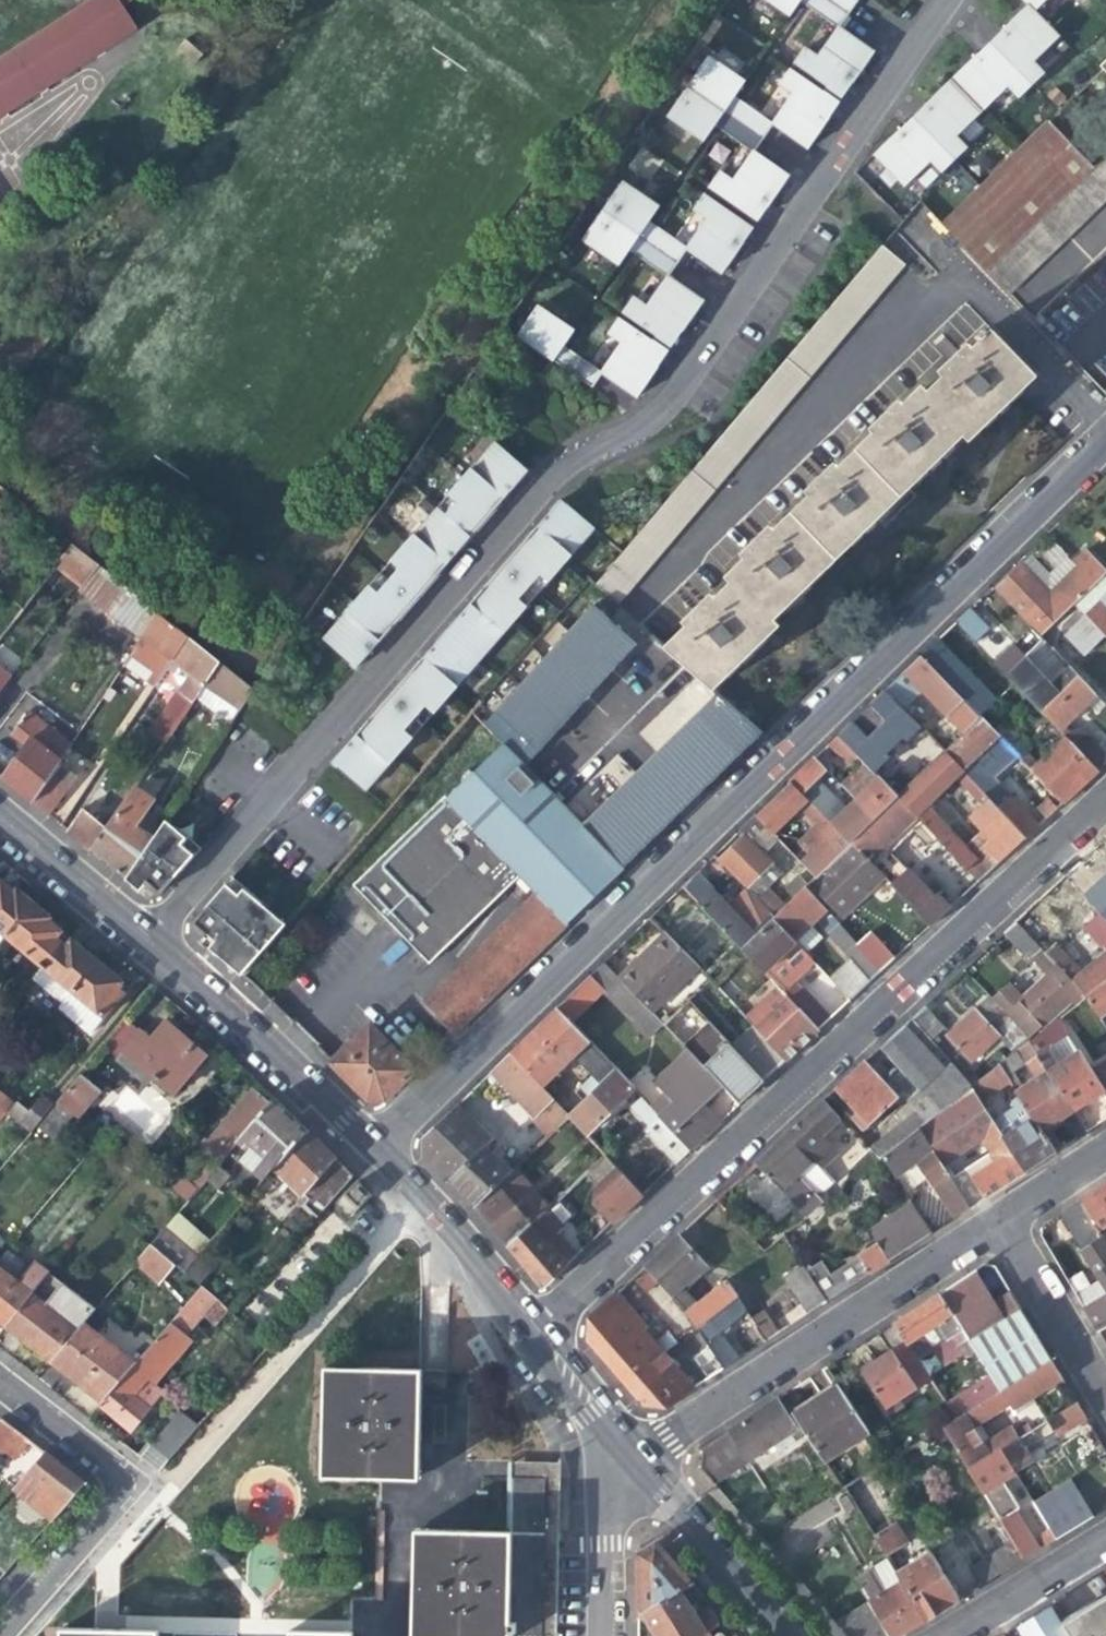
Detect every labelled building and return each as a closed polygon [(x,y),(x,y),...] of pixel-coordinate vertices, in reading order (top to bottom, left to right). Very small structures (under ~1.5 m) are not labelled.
[(139,30),(120,0),(92,0),(0,59),(0,119),(139,30)] [(831,0),(768,0),(789,14),(799,0),(803,3),(836,25),(837,24),(840,25),(849,12),(831,0)] [(849,12),(857,0),(831,0),(849,12)] [(1027,11),(1033,16),(1050,0),(1017,0),(1027,11)] [(1031,68),(1058,42),(1033,16),(1027,11),(1000,37),(1010,47),(1014,51),(1002,62),(1030,92),(1042,80),(1031,68)] [(876,49),(840,25),(837,24),(836,25),(816,55),(805,47),(796,61),(827,83),(836,69),(846,75),(854,81),(876,49)] [(690,85),(764,136),(774,123),(771,121),(772,119),(743,99),(735,93),(740,86),(745,79),(710,55),(690,85)] [(1030,92),(1002,62),(990,74),(985,69),(977,60),(951,85),(981,116),(1007,91),(1018,103),(1030,92)] [(822,90),(791,69),(781,82),(792,89),(772,119),(771,121),(774,123),(808,147),(830,116),(819,107),(813,103),(822,90)] [(670,114),(704,138),(714,124),(717,126),(751,149),(753,147),(756,149),(764,136),(690,85),(670,114)] [(981,116),(951,85),(924,111),(932,119),(937,125),(926,137),(953,166),(965,154),(954,142),(981,116)] [(1047,124),(1029,142),(1072,189),(1091,170),(1047,124)] [(953,166),(926,137),(913,148),(906,141),(900,134),(874,159),(904,191),(930,166),(941,177),(953,166)] [(1072,189),(1029,142),(1017,153),(942,225),(987,272),(1072,189)] [(791,173),(756,149),(753,147),(751,149),(731,179),(720,171),(711,184),(743,206),(752,192),(761,199),(769,205),(791,173)] [(1091,170),(1072,189),(987,272),(1009,295),(1105,200),(1105,165),(1101,160),(1091,170)] [(606,208),(680,259),(689,246),(687,244),(688,243),(658,222),(651,217),(655,210),(660,203),(626,179),(606,208)] [(738,213),(706,192),(697,205),(708,213),(688,243),(687,244),(689,246),(724,270),(746,239),(736,232),(728,227),(738,213)] [(668,271),(671,272),(680,259),(606,208),(585,238),(620,261),(630,247),(634,250),(667,273),(668,271)] [(716,440),(590,582),(594,585),(614,603),(902,267),(879,247),(789,354),(716,440)] [(668,271),(667,273),(647,302),(636,294),(627,308),(658,330),(667,316),(678,323),(685,328),(706,296),(671,272),(668,271)] [(541,303),(521,333),(595,384),(604,371),(601,369),(603,367),(572,346),(566,341),(575,327),(541,303)] [(623,337),(603,367),(601,369),(604,371),(639,395),(661,363),(648,355),(643,351),(652,338),(621,316),(612,330),(623,337)] [(688,627),(666,648),(713,690),(752,652),(778,626),(773,622),(812,584),(871,528),(936,464),(965,436),(970,441),(1011,403),(1036,379),(992,334),(989,337),(985,333),(977,340),(982,345),(974,352),(969,348),(942,374),(946,379),(927,397),(923,392),(903,412),(898,407),(871,433),(876,438),(839,474),(833,469),(807,494),(812,499),(774,536),(769,530),(742,556),(747,562),(729,580),(733,584),(715,601),(711,597),(684,623),(688,627)] [(470,478),(503,506),(515,492),(531,474),(499,445),(470,478)] [(441,510),(474,539),(488,522),(503,506),(470,478),(441,510)] [(0,486),(0,509),(1,508),(12,495),(0,486)] [(551,518),(536,535),(568,564),(597,532),(564,503),(551,518)] [(412,542),(445,571),(462,552),(474,539),(441,510),(412,542)] [(527,545),(507,568),(540,597),(568,564),(536,535),(527,545)] [(384,575),(416,604),(431,587),(445,571),(412,542),(384,575)] [(56,568),(81,589),(82,586),(84,587),(100,566),(74,545),(64,558),(56,568)] [(1081,556),(1102,577),(1105,573),(1105,570),(1087,550),(1081,556)] [(1040,637),(1102,577),(1081,556),(1073,564),(1076,568),(1047,595),(1035,583),(1019,566),(997,588),(1034,627),(1032,629),(1040,637)] [(79,591),(143,639),(160,614),(100,566),(84,587),(82,586),(81,589),(79,591)] [(494,583),(478,601),(511,630),(540,597),(507,568),(494,583)] [(355,608),(388,637),(399,624),(416,604),(384,575),(355,608)] [(468,612),(449,633),(482,662),(511,630),(478,601),(468,612)] [(1085,615),(1105,636),(1105,609),(1099,602),(1085,615)] [(969,607),(956,619),(975,639),(988,626),(969,607)] [(372,655),(388,637),(355,608),(326,640),(359,669),(372,655)] [(155,674),(149,682),(157,687),(175,661),(190,638),(160,614),(143,639),(132,657),(155,674)] [(1087,654),(1105,636),(1085,615),(1080,620),(1066,633),(1087,654)] [(603,669),(722,773),(763,733),(713,690),(666,648),(640,626),(603,669)] [(436,649),(421,666),(453,695),(482,662),(449,633),(436,649)] [(167,743),(196,702),(222,664),(190,638),(175,661),(192,675),(153,732),(167,743)] [(993,659),(1014,681),(1027,695),(1031,699),(1040,708),(1076,674),(1041,638),(1028,651),(1025,653),(1012,641),(993,659)] [(950,663),(932,645),(920,656),(938,675),(950,663)] [(22,655),(0,646),(0,663),(16,670),(22,655)] [(903,672),(916,686),(921,690),(965,734),(981,719),(978,716),(968,706),(938,675),(920,656),(903,672)] [(137,673),(149,682),(155,674),(132,657),(126,665),(137,673)] [(254,690),(222,664),(196,702),(230,726),(254,690)] [(407,681),(392,698),(424,727),(453,695),(421,666),(407,681)] [(0,667),(0,693),(12,677),(0,667)] [(916,686),(903,672),(894,681),(907,694),(916,686)] [(1076,674),(1040,708),(1066,735),(1098,769),(1105,762),(1105,756),(1080,729),(1068,729),(1063,723),(1082,705),(1086,701),(1094,693),(1076,674)] [(907,694),(894,681),(886,690),(899,703),(907,694)] [(1019,702),(1027,695),(1014,681),(1006,689),(1019,702)] [(899,703),(886,690),(872,703),(883,715),(876,722),(867,730),(857,719),(841,733),(855,748),(868,761),(877,770),(891,757),(888,754),(904,738),(908,741),(922,728),(899,703)] [(981,693),(968,706),(978,716),(991,703),(981,693)] [(1103,703),(1094,693),(1086,701),(1096,711),(1103,703)] [(380,712),(363,731),(396,760),(424,727),(392,698),(380,712)] [(982,718),(992,728),(1005,715),(992,702),(991,703),(978,716),(981,719),(982,718)] [(27,746),(4,777),(35,803),(62,762),(73,745),(32,713),(14,736),(21,741),(27,746)] [(1032,743),(1005,715),(992,728),(1013,749),(1019,756),(1026,749),(1032,743)] [(1005,757),(1013,749),(992,728),(982,718),(981,719),(965,734),(956,743),(947,751),(964,769),(972,778),(984,767),(974,757),(982,749),(990,742),(1005,757)] [(334,763),(367,792),(396,760),(363,731),(349,747),(334,763)] [(849,753),(855,748),(841,733),(831,743),(841,753),(845,749),(849,753)] [(1066,735),(1038,761),(1031,768),(1063,802),(1080,787),(1098,769),(1066,735)] [(424,1004),(453,1033),(565,925),(623,868),(503,744),(447,799),(444,796),(351,885),(388,924),(403,940),(426,964),(519,875),(537,894),(424,1004)] [(850,774),(825,748),(816,758),(835,778),(849,792),(857,785),(850,774)] [(1038,761),(1026,749),(1019,756),(1031,768),(1038,761)] [(947,751),(901,794),(898,797),(915,816),(959,862),(978,882),(988,872),(967,849),(926,805),(956,777),(964,769),(947,751)] [(823,790),(835,778),(816,758),(805,768),(792,781),(810,799),(822,811),(828,806),(833,801),(823,790)] [(866,789),(856,799),(876,819),(898,797),(901,794),(877,770),(868,761),(861,767),(874,781),(866,789)] [(80,778),(62,762),(35,803),(50,816),(80,778)] [(956,777),(981,803),(989,796),(981,788),(972,778),(964,769),(956,777)] [(792,781),(783,790),(779,793),(776,796),(755,817),(774,835),(810,799),(792,781)] [(989,781),(981,788),(989,796),(998,806),(1005,798),(989,781)] [(136,788),(122,808),(93,851),(105,862),(125,880),(141,857),(153,839),(138,828),(155,801),(136,788)] [(97,790),(69,831),(76,837),(93,851),(122,808),(97,790)] [(1010,794),(1005,798),(998,806),(1026,836),(1038,825),(1010,794)] [(984,831),(967,849),(988,872),(1005,857),(1026,836),(998,806),(989,796),(981,803),(969,815),(984,831)] [(854,797),(837,815),(831,820),(838,827),(853,842),(876,819),(856,799),(854,797)] [(876,819),(853,842),(870,860),(881,872),(884,876),(891,883),(931,926),(951,907),(938,895),(937,896),(887,843),(900,831),(915,816),(898,797),(876,819)] [(1037,808),(1046,818),(1056,809),(1046,799),(1037,808)] [(837,815),(828,806),(822,811),(831,820),(837,815)] [(778,840),(774,835),(755,817),(740,832),(743,835),(762,856),(778,840)] [(188,839),(166,820),(153,839),(141,857),(125,880),(140,893),(148,884),(160,895),(195,856),(183,845),(188,839)] [(645,834),(651,841),(660,833),(653,826),(645,834)] [(801,864),(805,868),(816,879),(825,869),(853,842),(838,827),(828,836),(822,843),(810,854),(801,864)] [(718,860),(758,902),(770,915),(774,920),(785,910),(765,888),(780,874),(762,856),(743,835),(733,845),(718,860)] [(803,846),(810,854),(822,843),(814,835),(803,846)] [(858,901),(884,876),(881,872),(870,860),(853,842),(825,869),(833,877),(817,892),(841,917),(858,901)] [(783,890),(793,902),(805,890),(816,879),(805,868),(783,890)] [(681,889),(695,904),(710,890),(703,882),(708,877),(701,869),(681,889)] [(0,881),(0,930),(7,936),(33,905),(29,902),(29,898),(24,894),(20,894),(15,890),(14,892),(0,881)] [(225,965),(241,978),(287,927),(246,891),(241,897),(229,885),(194,925),(216,944),(209,951),(225,965)] [(695,904),(737,948),(770,915),(758,902),(750,910),(758,918),(752,923),(746,929),(710,890),(695,904)] [(818,923),(830,936),(840,926),(828,915),(805,890),(793,902),(785,910),(774,920),(797,944),(806,935),(818,923)] [(37,909),(33,905),(7,936),(43,966),(67,936),(50,922),(51,921),(47,917),(47,913),(41,908),(37,909)] [(774,920),(770,915),(737,948),(746,958),(775,989),(783,996),(817,1032),(830,1020),(795,981),(802,975),(814,963),(797,944),(774,920)] [(1105,949),(1105,921),(1105,920),(1092,933),(1105,949)] [(1033,960),(1046,975),(1057,966),(1044,953),(1029,938),(1014,922),(1001,934),(1030,963),(1033,960)] [(847,933),(840,926),(830,936),(840,947),(850,937),(847,933)] [(867,929),(854,941),(882,971),(895,959),(867,929)] [(642,956),(620,979),(638,998),(651,1012),(696,967),(665,934),(642,956)] [(79,946),(67,936),(43,966),(73,991),(98,961),(79,946)] [(871,982),(882,971),(854,941),(850,937),(840,947),(871,982)] [(1054,943),(1044,953),(1057,966),(1070,980),(1081,970),(1054,943)] [(1081,970),(1070,980),(1081,991),(1085,996),(1105,979),(1105,950),(1081,970)] [(111,972),(98,961),(73,991),(105,1017),(130,988),(111,972)] [(63,1004),(73,991),(43,966),(33,979),(63,1004)] [(1029,1035),(1081,991),(1070,980),(1057,966),(1046,975),(1031,988),(1019,998),(1010,988),(992,1003),(1002,1013),(1004,1015),(1008,1011),(1029,1035)] [(648,1038),(662,1024),(654,1015),(651,1012),(638,998),(620,979),(605,993),(648,1038)] [(1085,996),(1100,1017),(1105,1012),(1105,979),(1085,996)] [(659,1010),(668,1018),(689,997),(680,988),(659,1010)] [(745,1018),(751,1025),(752,1026),(786,1061),(800,1048),(817,1032),(783,996),(775,989),(745,1018)] [(705,1013),(689,997),(668,1018),(662,1024),(687,1050),(707,1072),(722,1088),(731,1097),(738,1105),(756,1089),(764,1082),(729,1046),(702,1016),(705,1013)] [(1007,1018),(1004,1015),(1002,1013),(992,1003),(988,998),(974,1011),(993,1031),(1007,1018)] [(591,1042),(559,1007),(532,1033),(510,1055),(541,1088),(591,1042)] [(941,1031),(921,1008),(909,1020),(928,1042),(941,1031)] [(997,1036),(993,1031),(974,1011),(960,1023),(946,1037),(970,1062),(978,1055),(986,1064),(992,1058),(984,1049),(997,1036)] [(1028,1042),(1073,1111),(1092,1098),(1105,1090),(1105,1092),(1105,1059),(1091,1069),(1078,1050),(1058,1062),(1049,1049),(1069,1036),(1058,1018),(1028,1042)] [(105,1047),(119,1059),(126,1051),(152,1073),(177,1093),(208,1055),(185,1035),(168,1020),(153,1038),(130,1019),(105,1047)] [(877,1051),(915,1093),(929,1079),(948,1062),(928,1042),(909,1020),(877,1051)] [(751,1025),(729,1046),(764,1082),(786,1061),(752,1026),(751,1025)] [(369,1026),(330,1065),(366,1101),(385,1100),(398,1087),(414,1071),(369,1026)] [(1006,1035),(1019,1049),(1028,1042),(1015,1027),(1006,1035)] [(1016,1090),(1021,1097),(1025,1104),(1034,1118),(1042,1131),(1058,1121),(1062,1118),(1076,1138),(1086,1132),(1073,1111),(1028,1042),(1019,1049),(1000,1065),(1005,1072),(1022,1060),(1034,1078),(1016,1090)] [(659,1116),(691,1150),(712,1130),(723,1120),(706,1103),(722,1088),(707,1072),(687,1050),(654,1082),(666,1095),(652,1108),(659,1116)] [(146,1081),(152,1073),(126,1051),(119,1059),(146,1081)] [(553,1100),(541,1088),(510,1055),(492,1072),(535,1118),(553,1100)] [(972,1087),(948,1062),(929,1079),(953,1103),(972,1087)] [(854,1072),(833,1091),(856,1115),(850,1121),(861,1132),(896,1098),(864,1063),(854,1072)] [(1011,1082),(1005,1072),(1000,1065),(972,1087),(982,1104),(1011,1082)] [(634,1088),(616,1070),(568,1116),(584,1134),(602,1118),(634,1088)] [(83,1074),(58,1103),(73,1114),(78,1117),(101,1091),(83,1074)] [(906,1101),(915,1111),(927,1124),(953,1103),(929,1079),(915,1093),(906,1101)] [(144,1087),(142,1092),(120,1082),(105,1115),(156,1137),(172,1099),(144,1087)] [(973,1167),(951,1181),(969,1208),(999,1189),(1025,1172),(1013,1153),(1003,1138),(999,1131),(994,1124),(982,1104),(972,1087),(953,1103),(927,1124),(919,1130),(942,1167),(983,1141),(992,1155),(996,1162),(978,1175),(973,1167)] [(0,1090),(0,1108),(6,1113),(15,1103),(0,1090)] [(216,1167),(239,1140),(271,1103),(261,1094),(243,1115),(206,1158),(216,1167)] [(31,1134),(38,1125),(49,1113),(55,1105),(44,1096),(20,1125),(31,1134)] [(1012,1104),(1015,1110),(1025,1104),(1021,1097),(1012,1104)] [(263,1182),(276,1167),(308,1131),(287,1110),(275,1098),(271,1103),(239,1140),(246,1146),(246,1145),(250,1148),(239,1160),(263,1182)] [(636,1111),(680,1160),(691,1150),(659,1116),(652,1108),(643,1099),(637,1104),(636,1111)] [(840,1121),(821,1102),(804,1118),(789,1132),(813,1160),(823,1170),(839,1156),(823,1137),(840,1121)] [(49,1113),(64,1125),(73,1114),(58,1103),(55,1105),(49,1113)] [(1015,1110),(994,1124),(999,1131),(1003,1138),(1034,1118),(1025,1104),(1015,1110)] [(488,1143),(456,1107),(423,1139),(424,1157),(445,1178),(473,1205),(508,1173),(482,1149),(488,1143)] [(560,1121),(564,1117),(560,1111),(555,1116),(560,1121)] [(881,1162),(884,1159),(919,1130),(927,1124),(915,1111),(869,1150),(881,1162)] [(53,1138),(64,1125),(49,1113),(38,1125),(53,1138)] [(1041,1161),(1055,1152),(1042,1131),(1034,1118),(1003,1138),(1013,1153),(1025,1172),(1041,1161)] [(921,1168),(932,1184),(947,1174),(942,1167),(919,1130),(884,1159),(899,1182),(912,1173),(921,1168)] [(304,1207),(309,1212),(320,1201),(326,1207),(354,1177),(322,1145),(308,1131),(276,1167),(309,1201),(304,1207)] [(835,1184),(823,1170),(813,1160),(789,1132),(769,1151),(755,1164),(795,1206),(813,1190),(816,1194),(824,1194),(835,1184)] [(992,1155),(973,1167),(978,1175),(996,1162),(992,1155)] [(612,1224),(622,1215),(642,1196),(605,1156),(585,1175),(595,1187),(593,1189),(593,1205),(612,1224)] [(210,1175),(216,1167),(206,1158),(199,1166),(210,1175)] [(228,1177),(216,1167),(210,1175),(204,1182),(216,1192),(228,1177)] [(512,1168),(508,1173),(473,1205),(475,1207),(488,1222),(509,1246),(542,1215),(529,1200),(535,1195),(512,1168)] [(946,1207),(953,1218),(969,1208),(951,1181),(947,1174),(932,1184),(946,1207)] [(1092,1193),(1105,1216),(1105,1183),(1092,1193)] [(1105,1225),(1105,1216),(1092,1193),(1078,1202),(1096,1232),(1105,1225)] [(316,1219),(326,1207),(320,1201),(309,1212),(316,1219)] [(1083,1309),(1097,1331),(1105,1326),(1105,1248),(1096,1232),(1078,1202),(1062,1212),(1085,1250),(1083,1252),(1089,1262),(1100,1280),(1075,1295),(1083,1309)] [(889,1262),(932,1234),(915,1207),(914,1206),(870,1234),(877,1244),(889,1262)] [(546,1211),(542,1215),(509,1246),(517,1256),(543,1288),(576,1257),(556,1235),(563,1230),(546,1211)] [(163,1230),(151,1243),(175,1264),(183,1271),(195,1258),(163,1230)] [(703,1266),(677,1237),(665,1248),(644,1267),(650,1274),(670,1295),(683,1283),(695,1273),(703,1266)] [(159,1282),(175,1264),(151,1243),(122,1277),(132,1286),(141,1276),(142,1268),(159,1282)] [(858,1257),(869,1275),(889,1262),(877,1244),(858,1257)] [(6,1251),(0,1258),(0,1322),(5,1326),(31,1293),(42,1280),(6,1251)] [(209,1270),(195,1258),(183,1271),(198,1283),(209,1270)] [(822,1261),(806,1272),(826,1302),(861,1280),(852,1267),(834,1278),(822,1261)] [(809,1314),(826,1302),(806,1272),(801,1264),(783,1275),(809,1314)] [(978,1304),(962,1278),(957,1282),(943,1291),(959,1315),(953,1319),(960,1331),(967,1341),(1003,1319),(1020,1308),(994,1266),(972,1281),(984,1300),(978,1304)] [(643,1280),(650,1274),(644,1267),(638,1274),(643,1280)] [(699,1278),(695,1273),(683,1283),(687,1288),(699,1278)] [(713,1275),(699,1286),(707,1296),(723,1283),(713,1275)] [(734,1362),(711,1328),(706,1320),(735,1298),(725,1281),(723,1283),(707,1296),(686,1313),(724,1368),(734,1362)] [(201,1286),(171,1321),(186,1333),(215,1298),(201,1286)] [(678,1304),(686,1313),(707,1296),(699,1286),(678,1304)] [(789,1311),(796,1306),(786,1292),(779,1296),(789,1311)] [(78,1329),(31,1293),(5,1326),(25,1341),(50,1361),(51,1360),(78,1329)] [(915,1359),(931,1349),(922,1334),(936,1325),(946,1340),(960,1331),(953,1319),(938,1294),(915,1309),(893,1324),(905,1343),(915,1359)] [(693,1389),(613,1297),(588,1320),(588,1339),(613,1368),(644,1403),(664,1407),(693,1389)] [(740,1306),(735,1298),(706,1320),(711,1328),(723,1319),(740,1306)] [(1020,1308),(1003,1319),(967,1341),(990,1378),(999,1392),(1003,1389),(1050,1360),(1030,1326),(1020,1308)] [(749,1320),(763,1343),(776,1335),(761,1312),(749,1320)] [(136,1393),(148,1378),(186,1333),(171,1321),(134,1363),(102,1400),(99,1404),(114,1415),(132,1429),(150,1407),(136,1393)] [(88,1389),(102,1400),(134,1363),(83,1322),(78,1329),(51,1360),(63,1369),(88,1389)] [(931,1349),(946,1340),(936,1325),(922,1334),(931,1349)] [(905,1343),(891,1352),(914,1389),(928,1380),(915,1359),(905,1343)] [(884,1408),(914,1389),(891,1352),(875,1362),(860,1371),(884,1408)] [(1061,1378),(1050,1360),(1003,1389),(1012,1403),(1014,1407),(1061,1378)] [(420,1481),(420,1461),(420,1451),(422,1374),(392,1373),(392,1376),(359,1375),(359,1373),(326,1372),(324,1479),(356,1479),(356,1477),(382,1478),(387,1478),(387,1480),(420,1481)] [(163,1391),(148,1378),(136,1393),(150,1407),(163,1391)] [(946,1409),(954,1420),(963,1415),(975,1407),(977,1406),(999,1392),(990,1378),(968,1391),(970,1394),(946,1409)] [(866,1431),(856,1415),(837,1386),(816,1400),(794,1413),(823,1458),(866,1431)] [(1012,1403),(1003,1389),(963,1415),(972,1429),(1012,1403)] [(751,1416),(728,1431),(735,1442),(748,1462),(796,1430),(776,1399),(751,1416)] [(1061,1434),(1086,1419),(1076,1402),(1017,1439),(1002,1448),(1016,1472),(1033,1462),(1024,1448),(1037,1440),(1052,1431),(1057,1428),(1061,1434)] [(169,1459),(199,1424),(180,1408),(149,1442),(169,1459)] [(963,1415),(954,1420),(943,1427),(969,1469),(1002,1448),(1017,1439),(1013,1432),(1006,1432),(994,1439),(983,1446),(977,1436),(972,1429),(963,1415)] [(27,1440),(0,1419),(0,1453),(2,1451),(12,1459),(27,1440)] [(703,1469),(735,1442),(728,1431),(704,1446),(701,1468),(703,1469)] [(1045,1455),(1037,1440),(1024,1448),(1033,1462),(1045,1455)] [(717,1486),(748,1462),(735,1442),(703,1469),(717,1486)] [(1001,1481),(1016,1472),(1002,1448),(969,1469),(983,1492),(1001,1481)] [(13,1488),(53,1519),(84,1484),(59,1465),(44,1453),(13,1488)] [(515,1465),(514,1482),(550,1482),(549,1509),(547,1600),(546,1635),(560,1635),(563,1467),(556,1467),(515,1465)] [(883,1465),(876,1469),(882,1480),(889,1475),(883,1465)] [(1035,1503),(1057,1539),(1079,1526),(1093,1517),(1071,1481),(1035,1503)] [(547,1600),(549,1509),(550,1482),(514,1482),(513,1537),(481,1536),(481,1537),(450,1536),(450,1534),(416,1532),(414,1635),(546,1635),(547,1600)] [(855,1503),(846,1488),(843,1489),(842,1488),(835,1493),(845,1509),(855,1503)] [(989,1501),(1015,1543),(1024,1559),(1038,1550),(1015,1511),(1009,1515),(997,1497),(989,1501)] [(874,1535),(887,1556),(906,1544),(894,1523),(874,1535)] [(983,1584),(1024,1559),(1015,1543),(974,1569),(983,1584)] [(638,1618),(642,1616),(680,1592),(693,1584),(657,1544),(638,1556),(638,1587),(638,1618)] [(931,1552),(897,1573),(903,1583),(925,1620),(960,1599),(953,1588),(931,1552)] [(893,1566),(871,1578),(882,1596),(903,1583),(897,1573),(893,1567),(893,1566)] [(856,1584),(858,1583),(869,1602),(889,1635),(898,1635),(903,1633),(925,1620),(903,1583),(882,1596),(871,1578),(867,1570),(854,1578),(856,1584)] [(1086,1601),(1061,1616),(1070,1635),(1105,1635),(1105,1589),(1086,1601)] [(654,1635),(704,1635),(705,1635),(711,1631),(720,1625),(710,1610),(696,1618),(680,1592),(642,1616),(653,1634),(654,1635)] [(869,1602),(834,1622),(846,1635),(889,1635),(869,1602)] [(1030,1618),(1043,1635),(1060,1635),(1043,1610),(1030,1618)]
